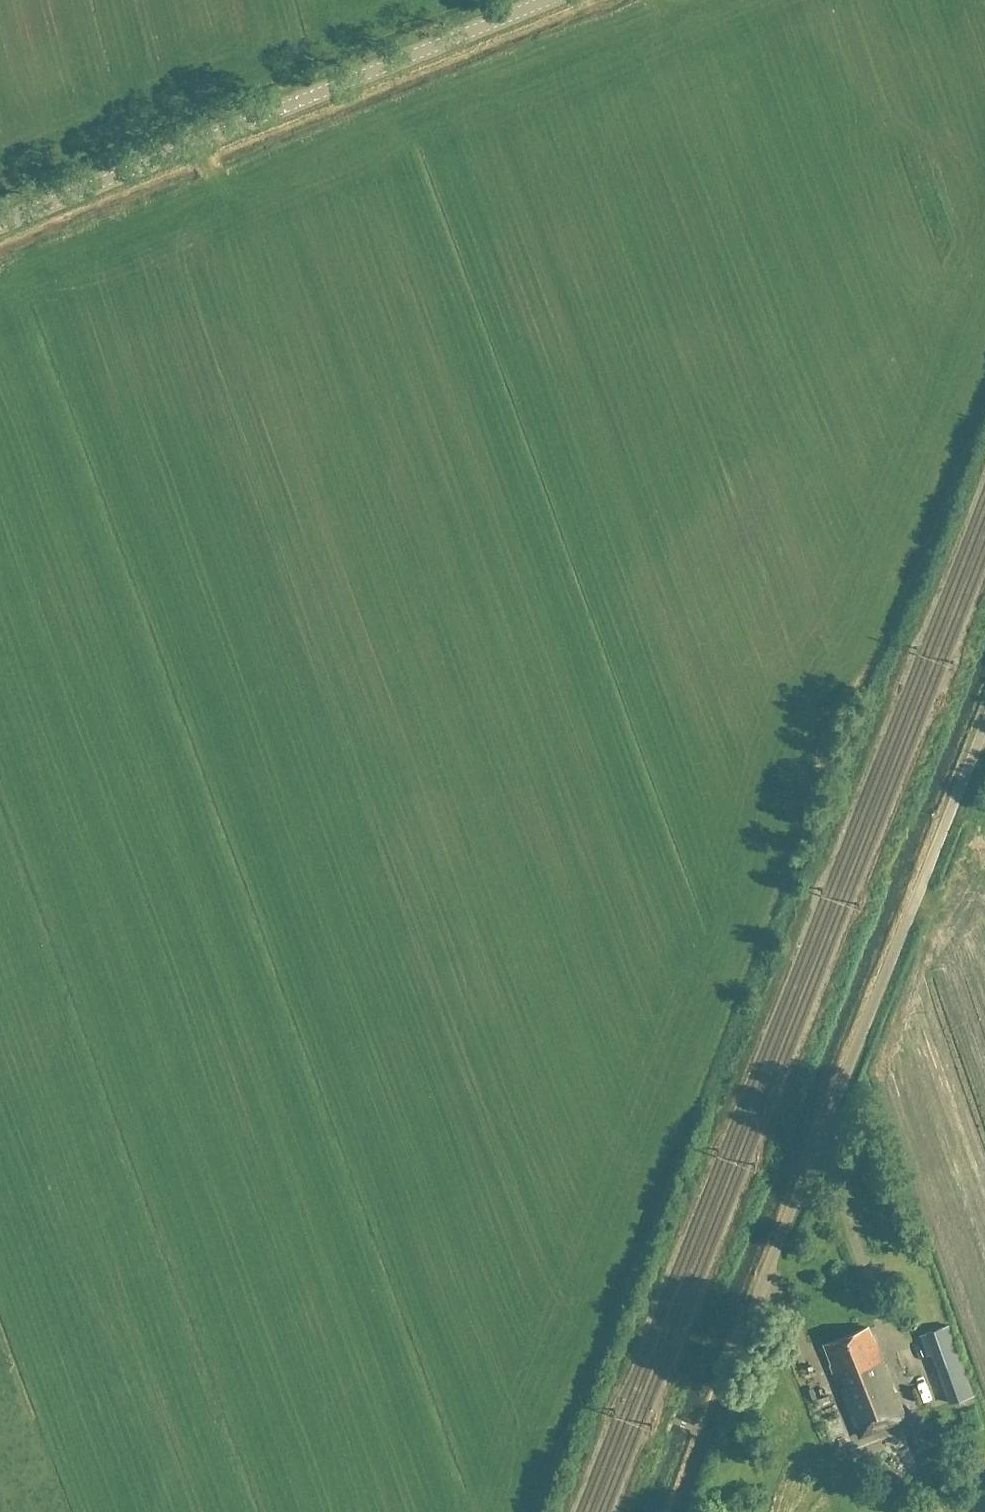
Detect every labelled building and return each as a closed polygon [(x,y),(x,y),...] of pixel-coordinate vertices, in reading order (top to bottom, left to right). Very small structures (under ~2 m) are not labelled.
[(948,1328),(920,1337),(927,1357),(932,1355),(949,1407),(972,1399),(948,1328)] [(842,1390),(840,1391),(858,1441),(904,1424),(874,1345),(873,1345),(867,1329),(824,1345),(831,1365),(830,1366),(836,1381),(838,1380),(842,1390)] [(929,1428),(910,1435),(917,1452),(936,1445),(929,1428)]
